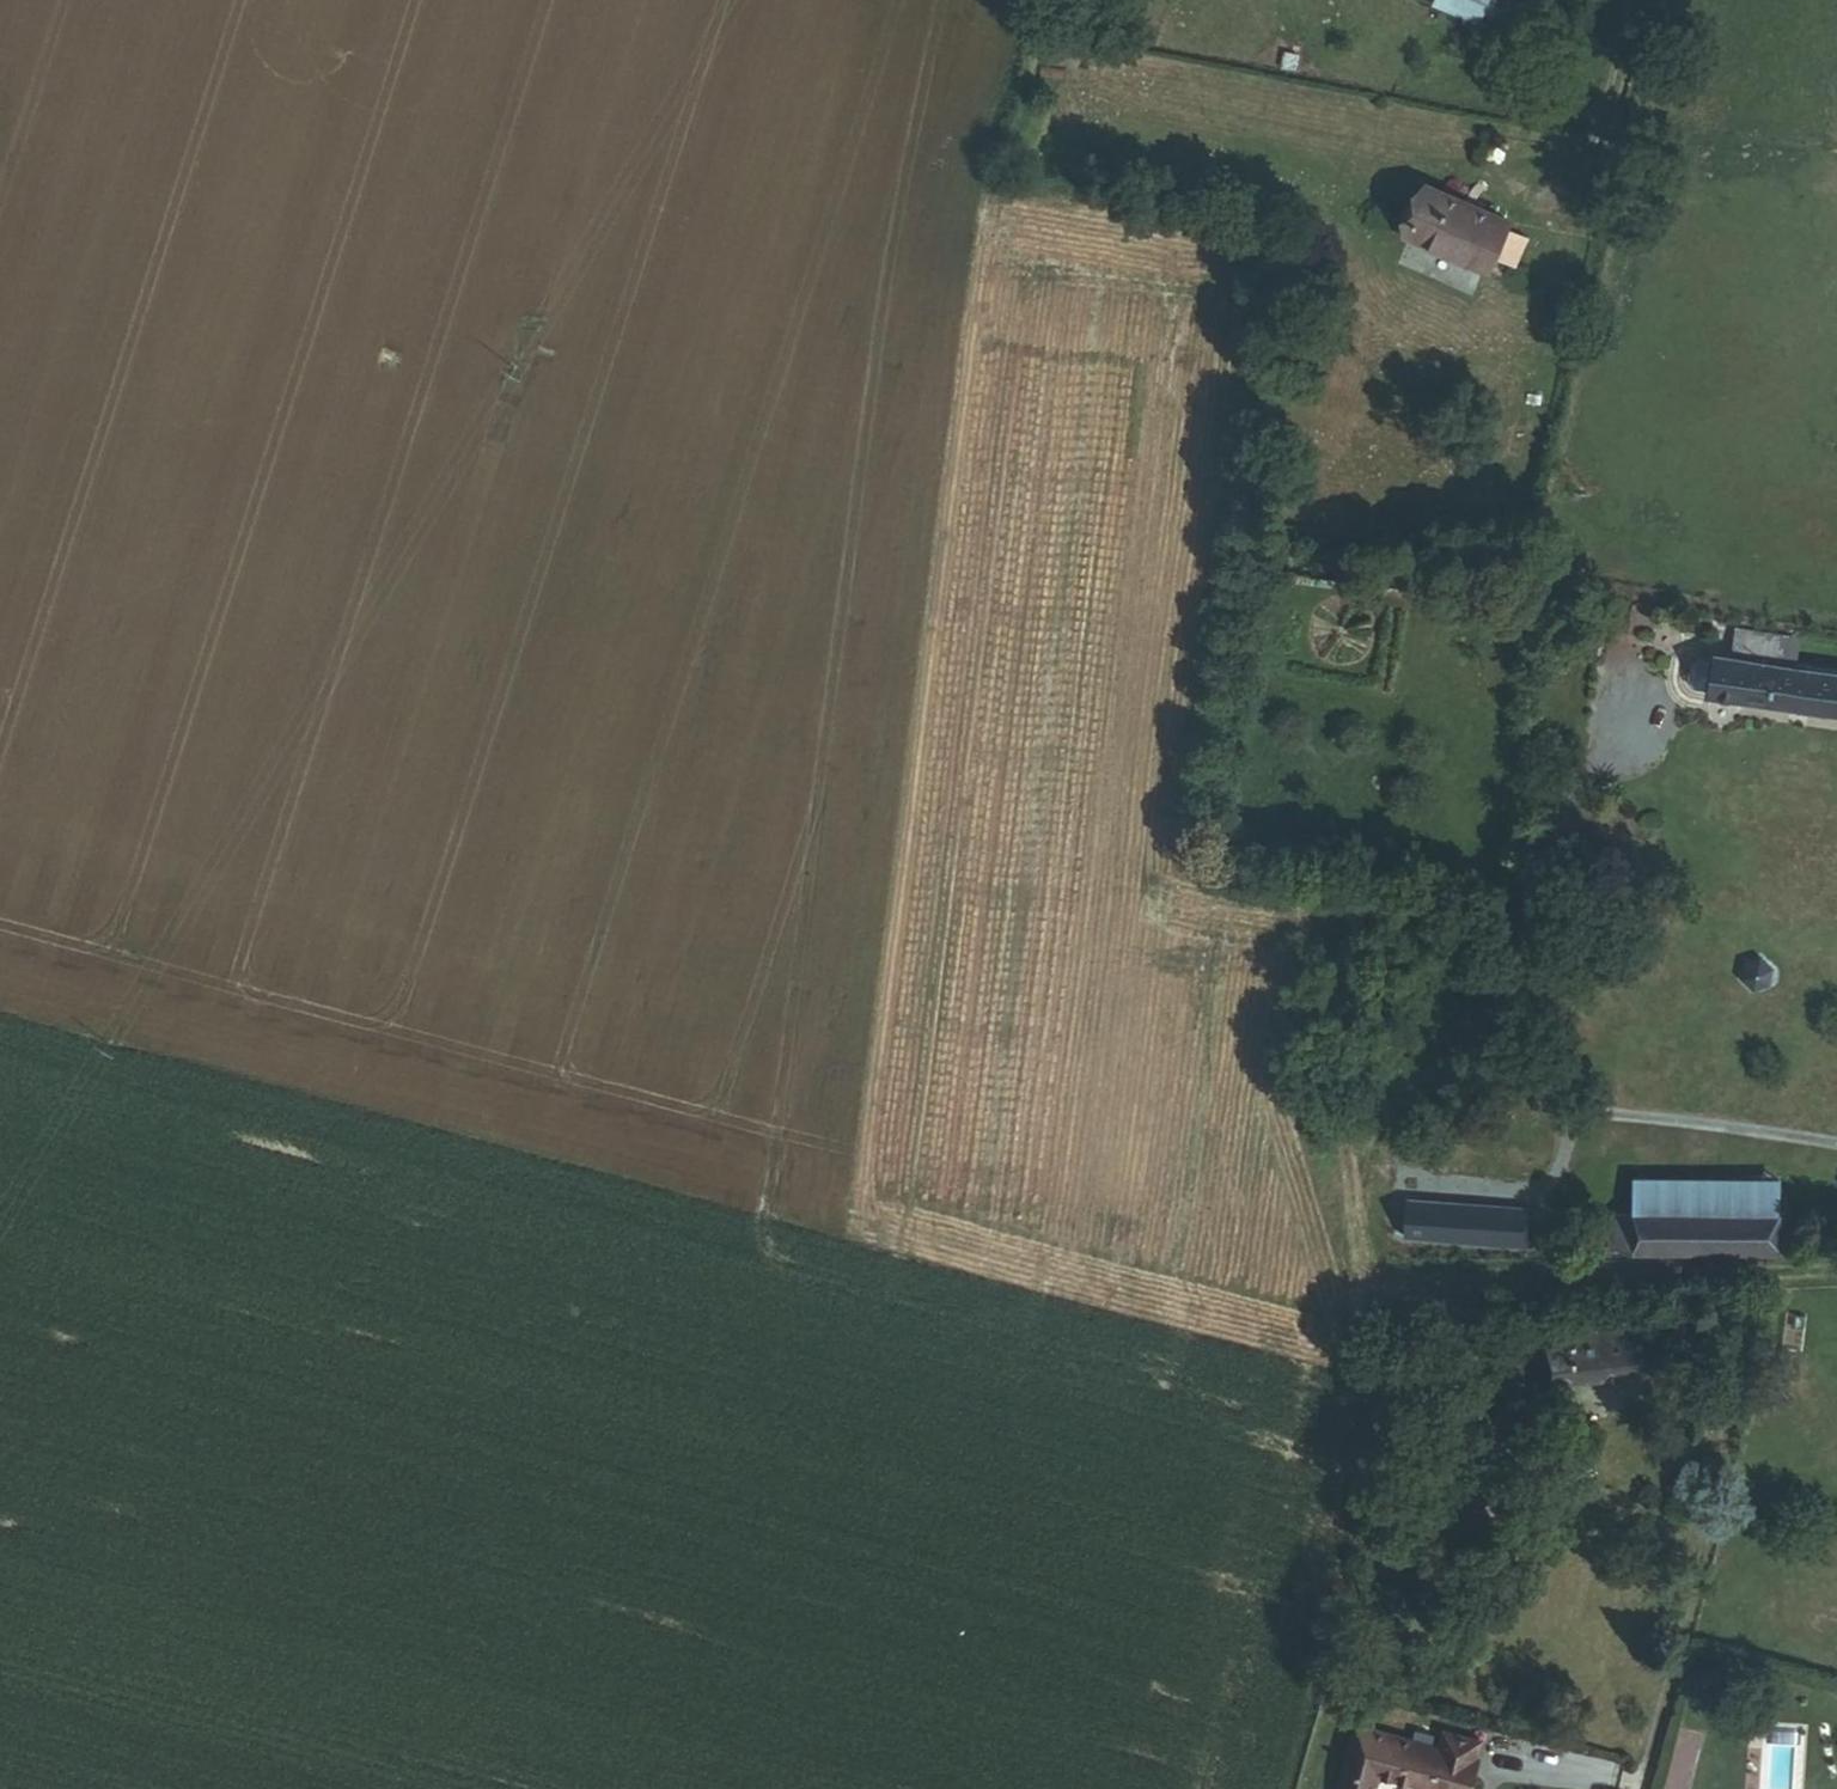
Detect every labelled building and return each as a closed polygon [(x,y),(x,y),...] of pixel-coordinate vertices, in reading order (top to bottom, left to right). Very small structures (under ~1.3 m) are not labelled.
[(1429,21),(1482,40),(1496,0),(1437,0),(1429,21)] [(1428,181),(1397,262),(1481,294),(1512,213),(1428,181)] [(1735,629),(1731,657),(1784,664),(1788,636),(1735,629)] [(1715,654),(1713,661),(1703,658),(1698,661),(1694,667),(1692,681),(1694,687),(1699,691),(1710,691),(1711,696),(1836,715),(1836,671),(1784,664),(1731,657),(1715,654)] [(1740,981),(1753,993),(1770,988),(1775,969),(1761,957),(1744,963),(1740,981)] [(1636,1182),(1636,1216),(1777,1216),(1777,1182),(1636,1182)] [(1540,1213),(1414,1208),(1413,1242),(1539,1247),(1540,1213)] [(1636,1216),(1614,1216),(1614,1254),(1777,1254),(1777,1216),(1636,1216)] [(1652,1328),(1546,1340),(1552,1389),(1657,1377),(1652,1328)] [(1477,1739),(1442,1730),(1437,1747),(1354,1724),(1336,1788),(1372,1788),(1376,1773),(1435,1788),(1464,1788),(1477,1739)]
